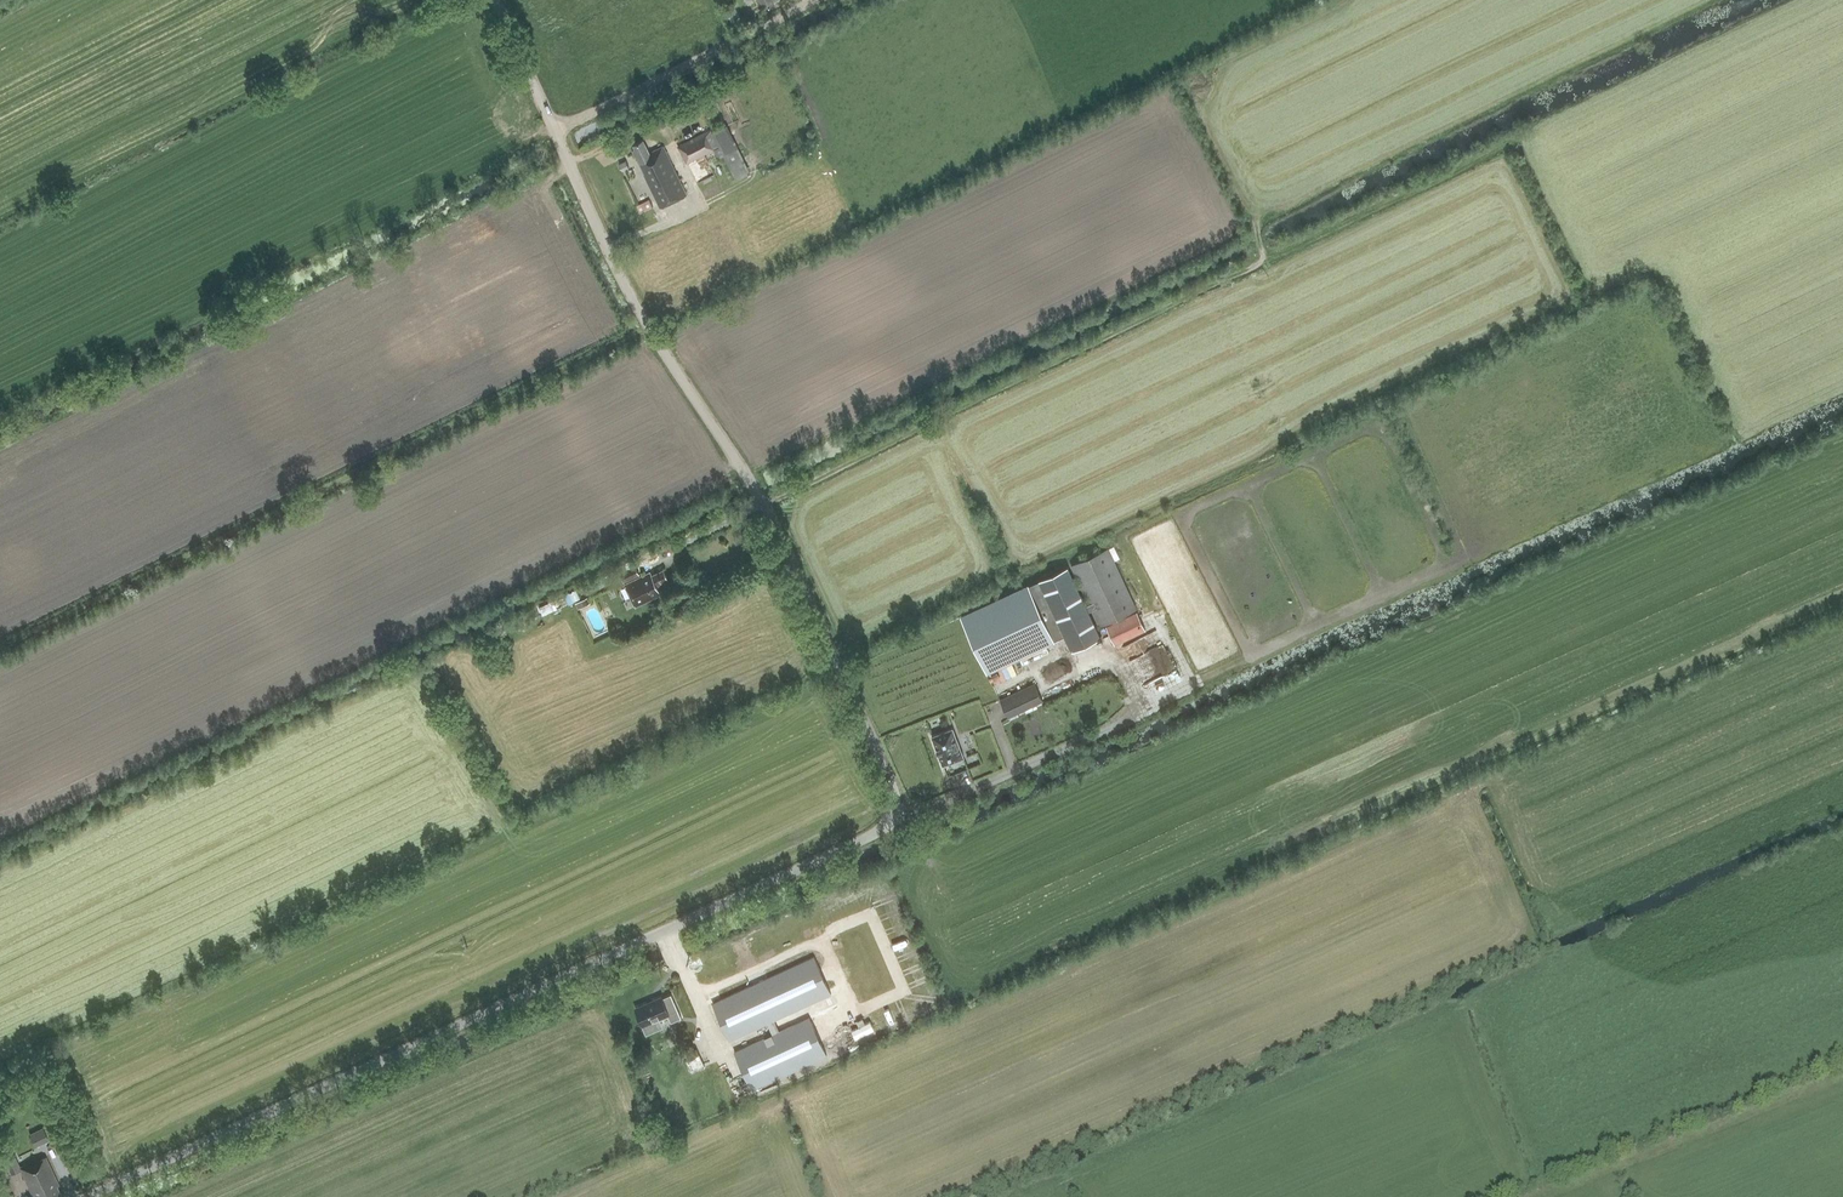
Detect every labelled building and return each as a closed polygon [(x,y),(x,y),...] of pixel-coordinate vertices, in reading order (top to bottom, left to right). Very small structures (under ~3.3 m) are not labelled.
[(750,172),(727,124),(712,132),(710,130),(678,146),(686,162),(714,149),(718,158),(723,155),(736,180),(750,172)] [(660,207),(687,194),(664,147),(650,153),(644,139),(634,144),(635,148),(632,149),(660,207)] [(622,170),(629,167),(627,162),(619,166),(622,170)] [(640,213),(653,207),(649,200),(637,206),(640,213)] [(1100,625),(1136,608),(1108,549),(1072,566),(1100,625)] [(640,574),(632,559),(617,566),(620,573),(614,576),(618,584),(624,581),(624,582),(640,574)] [(1101,638),(1068,568),(1038,581),(1071,652),(1101,638)] [(661,595),(658,589),(665,585),(664,582),(668,580),(663,570),(651,576),(650,573),(625,586),(636,608),(661,595)] [(986,673),(1054,641),(1028,584),(960,615),(986,673)] [(590,602),(587,597),(575,603),(577,608),(590,602)] [(544,612),(563,606),(561,598),(541,604),(544,612)] [(1115,644),(1146,630),(1138,613),(1107,627),(1115,644)] [(1009,717),(1043,701),(1036,684),(1001,701),(1009,717)] [(953,728),(932,736),(943,765),(964,757),(953,728)] [(775,1021),(813,1003),(832,995),(814,957),(713,1004),(730,1041),(768,1024),(773,1035),(735,1052),(752,1090),(827,1056),(809,1018),(780,1032),(775,1021)] [(662,998),(638,1008),(649,1034),(664,1027),(661,1020),(669,1017),(671,1023),(681,1018),(672,997),(663,1000),(662,998)] [(48,1138),(43,1127),(30,1133),(35,1144),(48,1138)] [(62,1196),(57,1186),(59,1185),(46,1156),(20,1168),(15,1157),(6,1161),(12,1174),(21,1170),(34,1196),(36,1196),(61,1196),(62,1196)]
